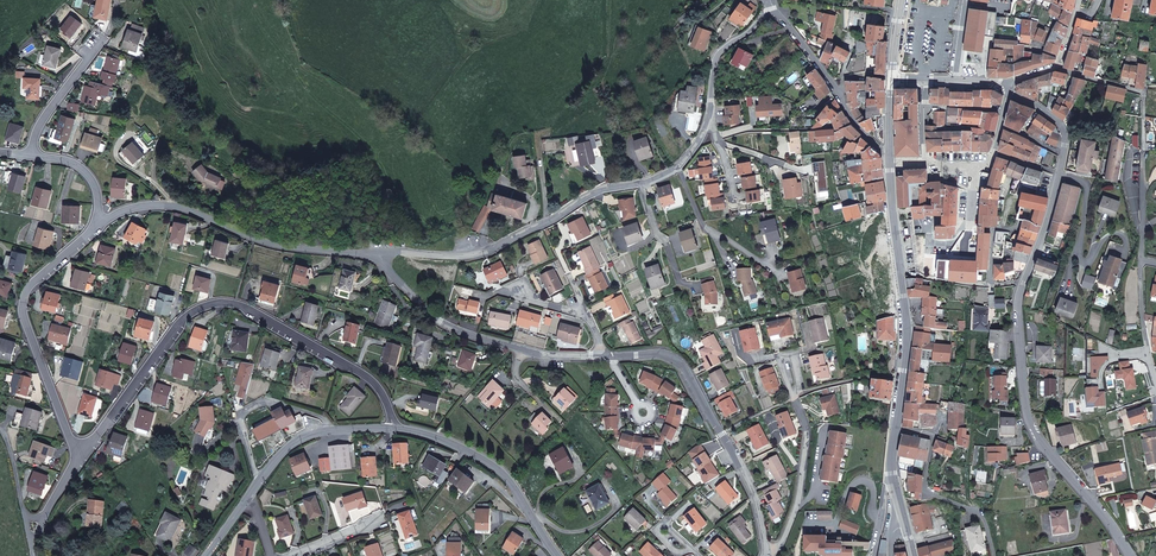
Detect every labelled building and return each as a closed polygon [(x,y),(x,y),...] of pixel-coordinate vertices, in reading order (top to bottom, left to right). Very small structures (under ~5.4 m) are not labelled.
[(112,1),(107,0),(99,0),(97,6),(96,13),(95,16),(95,17),(107,20),(112,1)] [(1053,3),(1045,0),(1044,0),(1043,2),(1042,5),(1051,8),(1053,3)] [(1074,0),(1061,0),(1059,5),(1071,12),(1074,0)] [(1133,0),(1116,0),(1112,17),(1129,20),(1132,4),(1133,0)] [(1018,14),(1019,3),(1013,2),(1012,2),(1010,13),(1018,14)] [(743,24),(752,11),(742,3),(732,16),(743,24)] [(747,7),(752,11),(756,7),(750,3),(747,7)] [(1069,25),(1072,13),(1071,12),(1059,5),(1053,3),(1051,8),(1050,10),(1049,12),(1052,14),(1060,19),(1060,20),(1069,25)] [(801,10),(799,4),(790,6),(793,14),(801,10)] [(996,25),(996,16),(993,15),(993,12),(970,9),(965,48),(975,50),(976,48),(983,49),(984,35),(994,37),(995,32),(995,30),(996,25)] [(832,34),(836,16),(818,12),(816,20),(824,22),(822,32),(821,38),(829,42),(831,43),(833,34),(832,34)] [(682,23),(688,18),(685,15),(679,19),(682,23)] [(71,38),(82,24),(72,16),(62,29),(65,32),(64,33),(71,38)] [(743,24),(732,16),(730,19),(741,27),(743,24)] [(1004,26),(1004,17),(996,16),(996,25),(1004,26)] [(1097,27),(1099,21),(1094,20),(1093,22),(1080,19),(1078,18),(1076,26),(1093,30),(1094,26),(1097,27)] [(1031,37),(1032,21),(1028,20),(1023,20),(1023,24),(1022,31),(1021,41),(1030,42),(1031,37)] [(1035,38),(1039,28),(1037,27),(1038,22),(1032,21),(1031,37),(1035,38)] [(1065,38),(1068,28),(1058,21),(1053,30),(1051,34),(1048,41),(1052,43),(1053,41),(1055,43),(1055,44),(1058,38),(1062,40),(1063,36),(1065,38)] [(885,26),(886,26),(869,24),(867,41),(878,41),(883,41),(885,26)] [(143,34),(145,28),(134,25),(131,31),(143,34)] [(1091,37),(1093,30),(1076,26),(1074,33),(1075,34),(1083,35),(1090,37),(1091,37)] [(699,27),(692,45),(705,50),(712,32),(699,27)] [(1041,41),(1046,31),(1044,30),(1039,28),(1035,38),(1041,41)] [(143,35),(143,34),(131,31),(130,30),(125,47),(137,51),(141,39),(143,35)] [(1048,41),(1051,34),(1046,31),(1041,41),(1047,44),(1048,41)] [(1089,40),(1090,37),(1083,35),(1075,34),(1073,41),(1088,45),(1089,42),(1089,40)] [(827,45),(829,42),(821,38),(819,37),(817,44),(827,45)] [(1099,44),(1101,40),(1100,40),(1091,37),(1090,37),(1089,40),(1091,40),(1090,43),(1099,46),(1099,44)] [(1058,54),(1062,40),(1058,38),(1055,44),(1055,43),(1053,41),(1052,43),(1048,41),(1047,44),(1045,49),(1058,54)] [(867,48),(867,44),(857,39),(856,54),(867,49),(867,48)] [(1024,51),(1024,44),(1020,44),(1018,44),(1018,43),(1018,42),(1019,41),(996,39),(995,48),(1014,48),(1014,49),(1014,50),(1024,51)] [(1148,51),(1149,41),(1141,40),(1140,49),(1148,51)] [(877,52),(878,41),(867,41),(867,44),(867,48),(867,49),(867,55),(877,55),(877,52)] [(886,52),(888,41),(883,41),(878,41),(877,52),(886,52)] [(1088,47),(1088,45),(1073,41),(1070,50),(1083,54),(1087,54),(1088,47)] [(834,55),(838,46),(831,43),(829,42),(827,45),(825,51),(834,55)] [(56,68),(61,50),(49,46),(46,56),(44,64),(56,68)] [(847,59),(850,52),(838,46),(834,55),(840,58),(845,61),(847,59)] [(747,66),(753,55),(740,48),(733,62),(739,66),(741,63),(747,66)] [(1002,60),(1003,50),(993,49),(991,49),(990,60),(999,60),(999,63),(1001,63),(1002,60)] [(1014,50),(1003,50),(1002,60),(1006,60),(1007,54),(1014,55),(1014,50)] [(1043,62),(1043,55),(1037,54),(1037,53),(1034,52),(1029,51),(1024,51),(1014,50),(1014,55),(1014,58),(1015,64),(1015,74),(1044,65),(1043,62)] [(1081,62),(1083,54),(1070,50),(1064,67),(1074,70),(1076,60),(1081,62)] [(833,58),(834,55),(825,51),(821,60),(827,63),(830,64),(833,58)] [(886,74),(886,52),(877,52),(877,55),(876,72),(886,74)] [(1055,61),(1056,58),(1044,53),(1043,55),(1043,62),(1044,65),(1055,61)] [(116,75),(121,60),(117,58),(113,58),(108,56),(104,72),(116,75)] [(1095,77),(1099,60),(1098,59),(1095,59),(1087,56),(1086,63),(1085,63),(1083,74),(1095,77)] [(999,63),(999,60),(990,60),(989,68),(998,68),(999,63)] [(852,72),(856,63),(850,61),(846,70),(852,72)] [(1015,74),(1015,64),(1008,64),(1001,63),(999,63),(998,68),(998,77),(1008,77),(1015,74)] [(1144,89),(1147,65),(1138,63),(1138,66),(1137,77),(1136,82),(1135,87),(1136,87),(1144,89)] [(1129,76),(1131,65),(1124,64),(1122,75),(1129,76)] [(815,69),(812,65),(805,73),(807,75),(815,69)] [(1137,77),(1138,66),(1131,65),(1129,76),(1129,77),(1135,77),(1137,77)] [(998,77),(998,68),(989,68),(988,77),(998,77)] [(826,82),(816,69),(815,69),(807,75),(817,88),(826,82)] [(1102,79),(1107,73),(1103,70),(1098,76),(1102,79)] [(1068,75),(1055,71),(1055,72),(1053,81),(1064,84),(1065,84),(1068,75)] [(115,82),(116,75),(104,72),(103,72),(102,76),(103,77),(102,78),(106,79),(113,81),(115,82)] [(1052,83),(1053,72),(1039,77),(1039,86),(1042,86),(1052,85),(1052,83)] [(886,89),(886,79),(882,79),(883,78),(869,76),(867,90),(871,90),(871,91),(886,89)] [(1039,86),(1039,77),(1023,81),(1023,83),(1024,82),(1023,94),(1022,93),(1022,94),(1038,101),(1038,91),(1039,86)] [(1073,103),(1086,80),(1074,77),(1072,85),(1071,85),(1069,92),(1069,94),(1066,99),(1073,103)] [(39,99),(41,79),(25,78),(25,88),(29,88),(28,98),(39,99)] [(865,89),(865,81),(846,80),(846,92),(847,92),(858,92),(858,91),(858,89),(865,89)] [(109,91),(110,86),(105,85),(100,84),(91,81),(90,84),(91,86),(91,87),(87,86),(82,102),(95,105),(98,94),(108,96),(108,95),(109,91)] [(831,91),(826,82),(817,88),(816,90),(817,91),(822,98),(831,91)] [(1126,91),(1126,90),(1109,85),(1108,86),(1106,97),(1123,102),(1124,102),(1126,91)] [(693,112),(697,88),(689,86),(688,92),(683,91),(680,110),(693,112)] [(918,102),(918,88),(896,88),(895,95),(906,94),(907,99),(910,99),(910,102),(918,102)] [(939,102),(939,88),(938,88),(931,88),(930,102),(938,102),(939,102)] [(885,97),(886,89),(871,91),(871,90),(870,98),(885,97)] [(1069,94),(1069,92),(1062,89),(1060,96),(1066,99),(1069,94)] [(981,96),(982,90),(974,90),(973,92),(973,105),(983,105),(983,96),(981,96)] [(992,104),(994,90),(982,90),(981,96),(983,96),(983,105),(992,106),(992,104)] [(1001,104),(1003,95),(994,90),(992,104),(995,104),(1001,104)] [(868,98),(869,91),(865,91),(858,91),(858,92),(847,92),(847,102),(855,101),(860,101),(860,102),(868,102),(868,98)] [(966,105),(966,92),(951,92),(951,104),(966,105)] [(910,102),(910,99),(907,99),(906,94),(895,95),(895,103),(903,103),(903,104),(906,104),(910,104),(910,102)] [(1056,104),(1058,99),(1050,95),(1047,108),(1052,111),(1056,104)] [(772,96),(760,96),(760,105),(759,105),(760,116),(765,116),(783,115),(782,104),(772,105),(772,96)] [(1069,111),(1073,103),(1066,99),(1060,96),(1058,99),(1056,104),(1052,111),(1064,120),(1069,111)] [(885,107),(885,97),(870,98),(868,98),(868,102),(868,106),(878,103),(879,108),(881,108),(882,107),(885,107)] [(838,113),(843,111),(842,110),(836,99),(830,106),(838,113)] [(1029,118),(1035,110),(1023,105),(1011,100),(1008,112),(1018,116),(1019,114),(1029,118)] [(860,106),(860,102),(860,101),(855,101),(847,102),(852,110),(857,107),(860,106)] [(910,128),(895,128),(896,155),(897,156),(902,156),(910,155),(921,155),(920,144),(920,143),(920,136),(919,128),(918,102),(910,102),(910,104),(910,106),(910,111),(910,115),(910,128)] [(79,107),(77,104),(70,103),(69,110),(78,112),(79,107)] [(881,114),(881,108),(879,108),(878,103),(868,106),(867,106),(867,113),(867,117),(871,116),(876,115),(876,114),(881,114)] [(904,110),(903,104),(903,103),(895,103),(895,120),(904,120),(904,116),(904,110)] [(740,114),(739,104),(726,106),(726,115),(738,114),(740,114)] [(831,120),(838,113),(830,106),(828,105),(817,119),(819,120),(824,125),(831,120)] [(857,119),(863,116),(857,107),(852,110),(857,119)] [(957,122),(959,108),(949,108),(949,121),(957,122)] [(983,112),(983,111),(975,111),(965,110),(964,110),(963,122),(964,122),(972,123),(980,124),(981,124),(983,112)] [(845,115),(843,111),(838,113),(831,120),(832,121),(833,122),(840,119),(846,117),(845,115)] [(945,124),(945,111),(936,111),(935,126),(936,126),(944,126),(945,124)] [(1066,125),(1073,113),(1069,111),(1064,120),(1066,125)] [(985,128),(989,112),(983,112),(981,124),(980,124),(979,127),(985,128)] [(995,131),(999,115),(997,113),(989,112),(985,128),(985,129),(995,131)] [(1022,128),(1029,118),(1019,114),(1018,116),(1008,112),(1007,112),(1004,124),(1013,128),(1020,131),(1020,130),(1021,131),(1022,129),(1022,128)] [(739,123),(738,114),(726,115),(724,115),(725,125),(739,123)] [(910,128),(910,115),(904,116),(904,120),(895,120),(895,127),(895,128),(910,128)] [(68,142),(75,119),(63,116),(58,130),(56,138),(63,140),(68,142)] [(851,124),(847,116),(846,117),(840,119),(833,122),(834,123),(836,129),(836,131),(841,129),(844,127),(846,127),(851,124)] [(1042,129),(1048,121),(1041,116),(1037,121),(1035,119),(1033,122),(1042,129)] [(873,122),(872,118),(866,120),(860,123),(869,132),(877,129),(876,121),(873,122)] [(824,125),(819,120),(812,128),(815,128),(822,126),(824,125)] [(1052,132),(1056,126),(1048,121),(1042,129),(1049,134),(1050,134),(1052,132)] [(1050,135),(1049,134),(1042,129),(1033,122),(1027,132),(1046,141),(1050,135)] [(19,143),(24,127),(12,123),(7,139),(19,143)] [(861,134),(856,129),(852,124),(851,124),(846,127),(844,127),(841,129),(845,134),(850,139),(849,140),(852,142),(853,141),(855,139),(858,136),(861,134)] [(836,131),(836,129),(828,130),(827,126),(824,128),(823,129),(822,130),(816,129),(816,130),(817,141),(832,140),(835,140),(836,131)] [(1060,135),(1056,126),(1052,132),(1056,134),(1058,139),(1060,135)] [(56,138),(58,130),(51,128),(49,136),(52,137),(56,138)] [(97,136),(98,130),(91,128),(89,134),(97,136)] [(845,134),(841,129),(836,131),(835,140),(845,134)] [(1010,141),(1013,133),(1004,129),(1002,139),(1009,143),(1010,141)] [(973,134),(972,130),(963,130),(963,131),(962,150),(972,151),(973,134)] [(802,152),(800,141),(801,141),(800,131),(792,132),(791,132),(792,142),(790,142),(792,154),(802,152)] [(953,140),(952,131),(944,132),(944,139),(944,141),(953,140)] [(962,150),(963,131),(952,131),(953,140),(953,151),(962,150)] [(1058,139),(1056,134),(1052,132),(1050,134),(1050,135),(1046,141),(1056,146),(1058,139)] [(101,143),(103,138),(97,136),(89,134),(87,133),(82,147),(92,150),(92,148),(99,150),(104,152),(106,144),(101,143)] [(989,151),(995,136),(994,136),(985,133),(984,134),(981,134),(980,151),(989,151)] [(1029,141),(1029,140),(1013,133),(1010,141),(1025,148),(1029,141)] [(980,151),(981,134),(973,134),(972,151),(980,151)] [(596,147),(594,135),(587,136),(588,141),(590,141),(592,148),(596,147)] [(1117,182),(1125,140),(1115,136),(1113,136),(1105,179),(1117,182)] [(653,156),(646,137),(634,142),(641,160),(653,156)] [(865,151),(870,145),(861,137),(860,141),(859,143),(858,143),(855,142),(853,141),(852,142),(849,140),(845,147),(843,150),(861,151),(863,151),(865,151)] [(944,141),(944,139),(927,139),(928,151),(944,151),(944,141)] [(1017,150),(1018,147),(1014,145),(1009,143),(1002,139),(999,150),(1011,154),(1013,149),(1014,149),(1017,150)] [(1094,150),(1096,141),(1083,139),(1080,151),(1094,153),(1093,159),(1097,160),(1097,158),(1099,150),(1094,150)] [(953,151),(953,140),(944,141),(944,151),(953,151)] [(1118,183),(1126,141),(1125,140),(1117,182),(1117,183),(1118,183)] [(592,148),(590,141),(588,141),(580,143),(585,165),(595,162),(592,148)] [(1032,151),(1035,144),(1029,141),(1025,148),(1032,151)] [(144,156),(133,142),(123,150),(134,164),(144,156)] [(585,165),(580,143),(577,144),(578,149),(573,150),(576,162),(581,160),(582,165),(585,165)] [(1039,154),(1042,147),(1035,144),(1032,151),(1031,153),(1028,160),(1035,162),(1039,154)] [(880,156),(880,154),(870,145),(865,151),(863,151),(863,156),(863,159),(880,156)] [(1028,160),(1031,153),(1018,147),(1017,150),(1016,152),(1016,154),(1015,155),(1028,160)] [(1044,157),(1047,150),(1042,147),(1039,154),(1044,157)] [(134,164),(123,150),(119,154),(127,163),(132,166),(134,164)] [(1093,159),(1094,153),(1080,151),(1077,169),(1077,170),(1076,173),(1091,176),(1092,172),(1090,172),(1093,159)] [(526,160),(525,155),(514,156),(516,167),(519,167),(530,165),(530,163),(526,163),(526,160)] [(883,168),(882,156),(880,156),(863,159),(864,171),(883,168)] [(699,158),(700,164),(700,168),(712,167),(711,162),(710,157),(699,158)] [(1006,171),(1011,162),(997,157),(994,166),(1004,170),(1006,171)] [(864,171),(863,159),(860,159),(857,159),(848,160),(852,183),(861,182),(863,181),(862,173),(864,173),(864,171)] [(1022,178),(1027,169),(1019,165),(1011,161),(1011,162),(1006,171),(1006,173),(1007,173),(1008,174),(1015,176),(1021,179),(1022,178)] [(752,172),(750,162),(738,163),(739,174),(752,172)] [(221,180),(222,178),(208,172),(203,165),(193,172),(201,182),(204,183),(204,182),(217,188),(221,180)] [(530,167),(530,165),(519,167),(520,178),(529,177),(529,180),(534,179),(533,170),(531,170),(530,167)] [(998,189),(1004,170),(994,166),(994,167),(988,187),(998,189)] [(714,177),(712,167),(700,168),(700,174),(701,179),(705,178),(714,177)] [(884,177),(883,168),(864,171),(864,173),(866,181),(866,183),(875,181),(883,180),(883,177),(884,177)] [(910,206),(909,183),(917,182),(917,180),(927,179),(928,179),(927,168),(904,169),(905,178),(899,178),(897,178),(899,207),(910,206)] [(1038,184),(1042,173),(1028,168),(1027,169),(1022,178),(1038,184)] [(11,182),(14,173),(8,172),(6,180),(11,182)] [(22,190),(26,177),(14,173),(11,182),(9,189),(22,192),(22,190)] [(756,186),(755,176),(742,177),(744,188),(756,186)] [(1017,190),(1022,180),(1021,179),(1015,176),(1014,178),(1014,179),(1011,189),(1017,190)] [(125,197),(127,179),(114,178),(113,196),(125,197)] [(802,196),(801,185),(797,186),(797,183),(796,178),(783,180),(786,198),(802,196)] [(920,205),(920,185),(926,184),(926,183),(927,183),(927,179),(917,180),(917,182),(909,183),(910,206),(912,206),(912,205),(919,205),(920,205)] [(222,190),(225,182),(221,180),(217,188),(222,190)] [(885,190),(883,180),(875,181),(877,191),(885,190)] [(887,199),(885,190),(877,191),(875,181),(866,183),(866,185),(868,196),(869,202),(875,201),(883,199),(887,199)] [(945,193),(946,184),(941,183),(941,182),(932,182),(927,183),(926,183),(926,184),(920,185),(920,205),(925,204),(926,204),(926,194),(928,194),(928,191),(934,191),(933,196),(932,203),(936,203),(936,204),(938,204),(941,204),(941,193),(945,193)] [(720,194),(718,183),(706,184),(706,185),(707,195),(712,194),(720,194)] [(1072,225),(1082,190),(1080,187),(1063,183),(1053,220),(1065,223),(1070,225),(1070,224),(1072,225)] [(957,215),(958,187),(946,184),(945,193),(941,193),(941,204),(945,204),(944,214),(943,214),(943,215),(943,225),(948,225),(956,225),(957,215)] [(675,202),(670,185),(658,188),(663,206),(675,202)] [(998,199),(999,189),(988,188),(988,187),(982,186),(981,196),(998,199)] [(47,207),(52,191),(38,188),(34,203),(47,207)] [(761,200),(759,190),(747,191),(748,202),(761,200)] [(1045,209),(1048,198),(1035,195),(1022,192),(1022,195),(1019,204),(1021,204),(1036,208),(1045,209)] [(494,208),(498,195),(492,193),(488,206),(490,207),(494,208)] [(522,218),(527,203),(498,195),(494,208),(494,209),(522,218)] [(997,203),(998,199),(981,196),(981,203),(993,204),(993,203),(994,203),(997,203)] [(1115,215),(1120,202),(1104,196),(1102,201),(1105,202),(1102,210),(1115,215)] [(726,208),(724,197),(712,199),(712,204),(713,210),(726,208)] [(636,217),(633,198),(619,200),(621,210),(623,210),(624,221),(636,217)] [(884,210),(884,202),(875,204),(867,206),(868,213),(876,211),(884,210)] [(861,216),(858,204),(858,203),(844,206),(843,206),(847,220),(861,216)] [(944,214),(945,204),(941,204),(938,204),(936,204),(936,203),(932,203),(933,205),(926,204),(925,204),(925,214),(926,214),(928,214),(943,215),(943,214),(944,214)] [(997,211),(997,203),(994,203),(993,203),(993,204),(981,203),(981,213),(991,215),(997,216),(997,215),(997,211)] [(925,214),(925,204),(920,205),(919,205),(912,205),(912,206),(914,218),(914,219),(926,218),(926,215),(926,214),(925,214)] [(478,230),(490,207),(488,206),(485,205),(473,228),(478,230)] [(79,223),(80,207),(64,206),(64,220),(73,221),(73,223),(79,223)] [(1043,218),(1045,211),(1036,209),(1035,210),(1034,214),(1034,215),(1043,218)] [(990,225),(991,215),(981,213),(980,213),(980,224),(985,224),(990,225)] [(1040,226),(1043,218),(1034,215),(1032,222),(1037,225),(1040,226)] [(591,234),(583,217),(568,224),(573,233),(575,232),(579,240),(591,234)] [(1038,233),(1040,226),(1037,225),(1032,222),(1024,218),(1024,220),(1023,222),(1022,227),(1032,231),(1038,233)] [(780,239),(775,219),(761,222),(763,233),(767,232),(769,242),(775,241),(780,239)] [(1070,226),(1071,225),(1070,225),(1065,223),(1053,220),(1050,234),(1056,236),(1057,230),(1069,233),(1070,226)] [(183,244),(188,225),(176,222),(175,227),(174,232),(171,241),(183,244)] [(145,229),(134,223),(128,233),(126,237),(137,243),(138,241),(143,233),(145,229)] [(643,239),(637,223),(624,228),(629,244),(643,239)] [(947,238),(948,225),(943,225),(936,225),(936,226),(935,233),(936,233),(935,237),(943,238),(947,238)] [(955,234),(956,225),(948,225),(947,238),(952,238),(952,237),(953,235),(954,236),(955,234)] [(52,240),(54,232),(40,227),(35,245),(47,249),(50,239),(52,240)] [(1030,238),(1032,231),(1022,227),(1020,235),(1030,238)] [(697,247),(691,229),(680,232),(686,251),(697,247)] [(987,268),(990,233),(984,232),(984,231),(978,231),(978,233),(979,233),(977,261),(978,261),(978,263),(979,263),(979,269),(980,269),(987,268)] [(1006,236),(1006,231),(1002,231),(996,231),(994,244),(1005,245),(1005,240),(1006,236)] [(1035,240),(1038,233),(1032,231),(1030,238),(1035,240)] [(143,243),(147,235),(145,234),(143,233),(138,241),(143,243)] [(1019,238),(1020,235),(1015,234),(1012,237),(1011,240),(1018,242),(1019,238)] [(1032,246),(1035,240),(1030,238),(1020,235),(1019,238),(1018,242),(1032,246)] [(225,259),(229,243),(217,240),(212,255),(225,259)] [(548,258),(539,240),(529,245),(533,254),(531,255),(535,264),(548,258)] [(1016,247),(1017,244),(1005,240),(1005,245),(1004,248),(1013,249),(1014,246),(1016,247)] [(1030,253),(1032,246),(1018,242),(1017,244),(1016,247),(1014,246),(1013,249),(1015,249),(1017,250),(1030,253)] [(1004,248),(1005,245),(994,244),(992,257),(1003,258),(1004,253),(1004,248)] [(111,266),(115,249),(102,245),(98,262),(111,266)] [(600,267),(590,246),(578,252),(579,253),(574,255),(574,257),(575,260),(577,260),(578,263),(583,261),(587,268),(585,269),(587,274),(598,269),(600,267)] [(1014,259),(1015,249),(1013,249),(1004,248),(1004,253),(1011,254),(1011,259),(1014,259)] [(1026,262),(1030,253),(1017,250),(1015,249),(1014,259),(1015,259),(1026,262)] [(22,272),(27,254),(14,251),(13,257),(7,255),(4,267),(22,272)] [(1121,261),(1121,259),(1111,255),(1109,261),(1105,260),(1103,265),(1105,265),(1103,271),(1104,272),(1100,281),(1113,286),(1114,283),(1116,277),(1119,270),(1118,269),(1121,261)] [(1054,275),(1058,265),(1054,264),(1038,258),(1035,268),(1054,275)] [(979,269),(979,263),(978,263),(978,261),(977,261),(951,259),(950,277),(950,279),(978,281),(978,277),(979,277),(979,269)] [(1023,269),(1026,262),(1015,259),(1015,262),(1015,269),(1023,269)] [(1121,279),(1128,263),(1121,261),(1118,269),(1119,270),(1116,277),(1120,279),(1121,279)] [(508,276),(501,262),(484,271),(491,284),(508,276)] [(1015,269),(1015,262),(1007,262),(1004,262),(1003,262),(1003,263),(1004,265),(1005,272),(1015,269)] [(307,273),(308,268),(298,265),(293,281),(303,284),(305,277),(307,273)] [(665,284),(658,265),(646,269),(653,288),(665,284)] [(1005,272),(1004,265),(999,265),(997,265),(995,265),(995,278),(996,278),(1006,278),(1006,276),(1005,272)] [(1053,279),(1054,275),(1035,268),(1034,270),(1036,271),(1035,274),(1049,279),(1049,277),(1053,278),(1053,279)] [(83,289),(88,272),(77,269),(72,286),(83,289)] [(351,291),(356,272),(345,269),(340,288),(351,291)] [(608,286),(601,272),(600,273),(598,269),(587,274),(585,275),(587,279),(589,278),(595,292),(608,286)] [(751,280),(750,269),(738,270),(738,281),(741,281),(741,284),(744,284),(745,286),(744,288),(747,296),(757,293),(752,280),(751,280)] [(806,288),(803,278),(800,269),(788,272),(790,282),(791,282),(794,291),(806,288)] [(563,289),(554,270),(542,276),(547,288),(550,286),(553,294),(563,289)] [(1096,278),(1086,275),(1082,286),(1092,290),(1096,278)] [(208,292),(211,279),(200,276),(198,284),(196,284),(195,288),(208,292)] [(916,286),(916,279),(914,279),(913,279),(907,279),(908,290),(916,290),(916,286)] [(12,283),(0,280),(0,294),(8,296),(12,283)] [(275,303),(280,285),(265,281),(263,288),(264,288),(261,298),(275,303)] [(717,291),(714,281),(702,285),(705,295),(707,294),(707,297),(705,298),(706,305),(718,304),(717,291)] [(929,298),(930,287),(922,286),(916,286),(916,290),(908,290),(909,298),(924,298),(929,298)] [(57,312),(61,295),(48,292),(44,308),(57,312)] [(170,314),(174,297),(161,293),(157,310),(170,314)] [(615,297),(613,294),(604,298),(606,302),(615,297)] [(630,312),(621,295),(615,297),(606,302),(608,307),(612,305),(615,311),(612,312),(616,319),(630,312)] [(1072,317),(1077,304),(1061,297),(1059,303),(1062,304),(1059,312),(1072,317)] [(936,309),(937,298),(929,298),(924,298),(923,308),(936,309)] [(477,314),(480,303),(470,300),(470,302),(459,299),(457,309),(477,314)] [(1005,308),(1005,300),(995,300),(995,307),(995,309),(1005,308)] [(393,315),(397,307),(384,301),(375,323),(388,328),(391,319),(393,315)] [(314,325),(319,307),(308,304),(303,322),(314,325)] [(937,309),(936,309),(923,308),(922,316),(926,316),(936,317),(936,314),(937,309)] [(8,311),(0,309),(0,327),(4,328),(8,311)] [(988,324),(988,310),(975,309),(974,330),(990,331),(990,324),(988,324)] [(539,328),(542,316),(521,311),(517,325),(530,328),(531,325),(539,328)] [(509,328),(511,316),(492,313),(489,325),(509,328)] [(895,331),(895,316),(878,321),(878,331),(878,340),(895,340),(896,331),(895,331)] [(935,323),(936,317),(926,316),(924,328),(930,328),(935,329),(935,323)] [(551,325),(552,318),(546,317),(544,324),(551,325)] [(149,339),(154,322),(142,318),(137,335),(149,339)] [(828,341),(823,318),(810,321),(815,344),(828,341)] [(641,339),(633,322),(630,324),(628,319),(619,324),(621,328),(624,327),(631,343),(641,339)] [(794,335),(790,319),(767,324),(770,336),(781,334),(781,338),(794,335)] [(355,344),(360,326),(349,323),(344,341),(355,344)] [(579,336),(581,329),(562,324),(558,338),(563,339),(577,343),(580,344),(581,341),(580,341),(581,340),(582,336),(581,336),(580,336),(579,336)] [(67,346),(71,330),(54,325),(50,340),(56,342),(56,340),(63,342),(62,344),(67,346)] [(930,334),(930,328),(924,328),(917,326),(916,333),(924,334),(930,334)] [(205,340),(208,332),(197,328),(191,347),(202,350),(205,340)] [(760,349),(755,329),(744,332),(745,339),(743,339),(746,352),(760,349)] [(1007,359),(1008,332),(992,331),(991,343),(998,343),(998,348),(997,359),(1007,359)] [(247,352),(250,334),(235,332),(232,350),(247,352)] [(924,339),(924,334),(916,333),(915,332),(914,338),(913,348),(922,349),(924,339)] [(429,352),(433,339),(418,335),(415,346),(419,347),(415,360),(426,363),(427,359),(429,352)] [(723,353),(714,335),(703,341),(706,347),(707,349),(701,352),(706,362),(717,356),(723,353)] [(1086,360),(1087,378),(1098,378),(1098,375),(1099,373),(1099,372),(1100,370),(1100,368),(1102,366),(1104,363),(1105,362),(1106,361),(1108,360),(1108,356),(1099,356),(1099,341),(1086,335),(1086,351),(1092,351),(1092,360),(1086,360)] [(935,345),(935,341),(924,339),(922,349),(931,351),(934,351),(934,345),(935,345)] [(17,344),(1,340),(0,342),(0,347),(2,347),(0,354),(0,358),(12,361),(17,344)] [(132,365),(137,347),(125,344),(120,361),(132,365)] [(396,366),(401,347),(389,344),(388,349),(384,363),(396,366)] [(950,362),(951,346),(935,345),(934,345),(934,351),(933,360),(935,360),(950,362)] [(1051,362),(1051,347),(1038,347),(1037,362),(1051,362)] [(921,359),(922,349),(913,348),(910,372),(919,373),(920,366),(921,359)] [(930,360),(931,351),(922,349),(921,359),(930,360)] [(276,370),(281,354),(267,350),(266,355),(268,356),(264,367),(276,370)] [(470,371),(476,355),(464,351),(459,366),(470,371)] [(826,367),(823,355),(810,358),(812,368),(815,368),(817,375),(818,380),(830,377),(827,366),(826,367)] [(721,363),(717,356),(706,362),(703,364),(707,370),(721,363)] [(78,380),(83,363),(67,359),(65,365),(68,366),(65,377),(78,380)] [(929,363),(930,360),(921,359),(920,366),(922,366),(921,371),(928,372),(929,363)] [(192,375),(195,362),(183,360),(183,362),(178,361),(174,377),(183,379),(184,373),(192,375)] [(1129,361),(1120,362),(1121,371),(1115,372),(1116,379),(1122,378),(1125,380),(1126,385),(1135,384),(1133,369),(1130,370),(1129,361)] [(239,397),(246,398),(256,365),(243,363),(238,381),(241,381),(243,385),(239,397)] [(309,389),(313,370),(301,368),(297,386),(309,389)] [(779,386),(772,368),(760,373),(767,391),(769,390),(775,388),(778,387),(779,386)] [(1051,369),(1041,368),(1040,375),(1046,380),(1045,382),(1042,382),(1041,383),(1041,394),(1042,395),(1045,395),(1045,396),(1056,396),(1056,380),(1051,380),(1051,369)] [(32,379),(33,373),(17,369),(15,374),(32,379)] [(730,385),(722,369),(710,375),(718,391),(725,388),(730,385)] [(118,385),(120,376),(102,370),(98,386),(112,390),(114,383),(118,385)] [(13,383),(15,374),(8,372),(6,381),(13,383)] [(652,387),(656,377),(645,372),(641,383),(647,385),(651,387),(652,387)] [(924,383),(925,374),(919,373),(910,372),(909,382),(924,383)] [(27,396),(32,379),(15,374),(13,383),(12,388),(15,388),(14,393),(17,394),(27,396)] [(999,377),(990,377),(990,400),(1008,400),(1008,391),(1004,391),(1004,386),(1007,386),(1007,374),(999,374),(999,377)] [(655,391),(661,379),(656,377),(652,387),(651,387),(651,389),(655,391)] [(660,392),(666,382),(661,379),(655,391),(659,393),(660,392)] [(892,402),(894,382),(884,381),(873,380),(871,399),(883,400),(892,402)] [(498,397),(504,391),(494,381),(487,388),(490,390),(481,399),(489,406),(490,405),(498,397)] [(676,389),(666,382),(660,392),(664,395),(670,398),(672,395),(676,389)] [(922,398),(924,383),(909,382),(908,390),(917,391),(916,405),(920,405),(921,405),(921,404),(922,398)] [(167,405),(172,388),(158,385),(154,402),(167,405)] [(578,396),(568,387),(566,390),(575,399),(578,396)] [(1089,393),(1090,407),(1106,406),(1105,392),(1100,393),(1100,395),(1098,395),(1098,387),(1090,388),(1091,393),(1089,393)] [(350,416),(366,397),(355,388),(348,397),(349,398),(341,408),(350,416)] [(481,399),(490,390),(487,388),(479,397),(481,399)] [(721,396),(728,393),(725,388),(718,391),(721,396)] [(566,390),(565,389),(556,399),(566,409),(576,399),(575,399),(566,390)] [(618,403),(619,396),(615,396),(616,391),(614,389),(610,389),(608,390),(607,395),(606,406),(617,408),(618,403)] [(916,405),(917,391),(908,390),(906,404),(916,405)] [(731,400),(728,393),(721,396),(715,399),(718,405),(719,404),(721,403),(728,416),(737,411),(731,400)] [(92,417),(97,398),(86,395),(80,413),(92,417)] [(436,411),(439,399),(424,395),(422,402),(420,401),(418,406),(436,411)] [(840,413),(835,395),(820,399),(822,405),(823,404),(824,407),(823,407),(823,410),(824,410),(827,409),(829,416),(840,413)] [(497,407),(502,401),(498,397),(490,405),(492,407),(496,407),(497,407)] [(949,412),(950,403),(942,401),(941,401),(940,410),(949,412)] [(728,416),(721,403),(719,404),(726,417),(728,416)] [(964,412),(964,404),(950,403),(949,412),(964,412)] [(920,415),(920,405),(916,405),(906,404),(904,420),(914,421),(919,422),(919,419),(919,415),(920,415)] [(937,407),(937,404),(925,404),(921,404),(921,405),(920,405),(920,415),(936,415),(937,410),(937,407)] [(681,419),(683,407),(677,406),(672,405),(671,411),(670,416),(670,417),(681,419)] [(215,423),(213,407),(201,409),(202,421),(196,432),(206,437),(211,425),(213,426),(215,423)] [(1146,413),(1144,408),(1127,414),(1129,419),(1131,418),(1133,425),(1136,424),(1141,422),(1142,424),(1147,422),(1145,416),(1144,414),(1146,413)] [(37,430),(42,413),(27,409),(25,415),(25,416),(27,416),(24,426),(37,430)] [(294,418),(291,411),(285,414),(282,409),(272,414),(275,419),(282,429),(286,427),(285,426),(290,423),(290,425),(296,422),(303,418),(301,414),(294,418)] [(149,431),(154,414),(142,411),(137,427),(138,428),(137,432),(148,435),(149,431)] [(792,427),(794,427),(788,412),(777,417),(781,427),(780,427),(784,439),(795,434),(792,427)] [(964,429),(964,412),(949,412),(949,430),(960,430),(960,429),(964,429)] [(24,426),(27,416),(25,416),(25,415),(18,413),(15,423),(24,426)] [(533,424),(540,417),(535,413),(528,420),(533,424)] [(547,427),(552,422),(543,413),(540,417),(533,424),(543,434),(549,429),(547,427)] [(937,423),(936,415),(920,415),(919,415),(919,419),(922,418),(922,429),(932,428),(935,426),(937,423)] [(679,424),(681,419),(670,417),(670,416),(668,416),(667,420),(679,424)] [(617,417),(606,418),(607,430),(614,429),(618,429),(618,422),(617,417)] [(260,441),(282,429),(275,419),(254,431),(260,441)] [(1015,435),(1014,419),(1002,419),(1002,435),(1015,435)] [(679,424),(667,420),(665,425),(667,426),(667,425),(677,430),(679,424)] [(913,428),(914,421),(904,420),(903,427),(913,428)] [(672,441),(677,430),(667,425),(667,426),(665,430),(662,436),(666,438),(672,441)] [(769,443),(759,425),(748,431),(753,441),(754,440),(758,449),(769,443)] [(1076,443),(1071,425),(1057,429),(1059,436),(1061,435),(1063,446),(1076,443)] [(968,448),(970,436),(966,436),(966,429),(964,429),(960,429),(960,430),(959,438),(957,445),(968,448)] [(1143,434),(1144,440),(1155,437),(1155,431),(1143,434)] [(838,483),(841,458),(843,459),(847,434),(831,432),(827,456),(826,456),(822,480),(838,483)] [(122,457),(128,438),(116,434),(113,443),(111,443),(108,453),(122,457)] [(631,448),(635,438),(634,438),(630,436),(623,434),(622,439),(620,445),(631,448)] [(637,449),(639,437),(635,436),(634,438),(635,438),(631,448),(637,449)] [(899,456),(900,456),(899,463),(900,469),(909,472),(912,473),(914,465),(922,466),(923,461),(927,461),(931,441),(903,436),(899,456)] [(1144,440),(1143,440),(1145,453),(1147,453),(1149,464),(1155,463),(1155,437),(1144,440)] [(655,444),(656,440),(649,439),(644,439),(643,450),(655,451),(655,444)] [(52,457),(56,448),(36,441),(34,447),(36,447),(32,458),(45,463),(47,456),(52,457)] [(951,457),(955,448),(953,447),(948,445),(945,443),(937,441),(934,451),(944,455),(950,457),(951,457)] [(357,468),(355,444),(349,445),(351,469),(357,468)] [(409,463),(408,444),(395,445),(395,457),(394,457),(394,464),(409,463)] [(351,469),(349,445),(329,447),(331,459),(332,470),(351,469)] [(714,471),(709,463),(711,462),(711,461),(706,453),(701,445),(696,447),(691,451),(695,456),(693,457),(695,460),(694,461),(700,469),(698,469),(704,477),(714,471)] [(1006,454),(1006,447),(988,447),(988,455),(989,455),(989,461),(995,461),(1000,461),(1000,460),(1005,460),(1005,454),(1006,454)] [(573,467),(564,448),(552,454),(558,466),(557,466),(561,474),(573,467)] [(1015,458),(1017,465),(1030,462),(1028,454),(1018,454),(1018,457),(1015,458)] [(306,460),(304,455),(291,460),(298,476),(311,470),(306,460)] [(788,477),(777,456),(764,463),(767,469),(771,467),(776,477),(775,477),(778,483),(788,477)] [(440,469),(442,465),(430,457),(425,464),(430,467),(429,469),(439,475),(435,480),(442,484),(448,474),(443,471),(442,470),(440,469)] [(378,476),(376,458),(362,459),(363,471),(362,472),(362,477),(378,476)] [(332,470),(331,459),(320,460),(321,472),(322,472),(325,471),(332,470)] [(1122,472),(1120,464),(1096,470),(1099,484),(1110,482),(1109,478),(1108,475),(1122,472)] [(220,488),(226,472),(211,466),(207,476),(213,478),(211,482),(210,482),(207,489),(208,490),(205,496),(210,498),(208,501),(204,499),(201,505),(214,510),(217,503),(218,501),(217,500),(218,497),(221,489),(220,488)] [(466,493),(474,482),(458,469),(450,480),(466,493)] [(909,474),(909,472),(900,469),(900,470),(901,475),(903,489),(904,492),(912,492),(912,484),(909,484),(909,474)] [(1048,480),(1045,471),(1030,475),(1035,493),(1042,491),(1042,490),(1047,488),(1045,481),(1048,480)] [(229,492),(235,476),(226,472),(220,488),(221,489),(229,492)] [(42,495),(48,477),(36,473),(31,489),(37,491),(36,493),(42,495)] [(671,482),(664,474),(654,482),(661,491),(667,486),(671,482)] [(923,477),(909,474),(909,484),(912,484),(912,492),(917,492),(920,493),(922,493),(923,477)] [(738,496),(726,481),(716,489),(729,504),(738,496)] [(777,490),(780,488),(778,483),(764,490),(766,496),(777,490)] [(610,503),(599,485),(589,490),(593,498),(591,499),(597,510),(610,503)] [(677,498),(667,486),(661,491),(658,494),(668,506),(677,498)] [(784,512),(778,501),(782,499),(777,490),(766,496),(765,496),(770,505),(771,507),(769,508),(771,512),(774,517),(778,514),(784,512)] [(367,507),(362,493),(344,499),(348,511),(359,507),(360,509),(367,507)] [(857,511),(861,496),(852,493),(847,508),(857,511)] [(1147,496),(1145,501),(1143,506),(1153,511),(1155,507),(1155,508),(1155,509),(1155,500),(1147,496)] [(322,515),(316,497),(304,500),(311,519),(322,515)] [(129,506),(125,499),(116,508),(123,514),(129,506)] [(101,528),(104,502),(91,500),(89,512),(91,512),(89,527),(101,528)] [(929,511),(927,504),(925,504),(922,505),(911,508),(917,533),(933,529),(929,511)] [(646,521),(634,509),(625,518),(637,530),(643,524),(645,526),(648,523),(646,521)] [(707,524),(695,509),(684,517),(697,532),(707,524)] [(489,530),(490,511),(478,510),(477,530),(489,530)] [(1066,524),(1065,519),(1065,518),(1066,518),(1066,517),(1065,510),(1051,513),(1053,527),(1056,526),(1057,534),(1069,532),(1068,526),(1068,525),(1067,525),(1067,524),(1066,524)] [(418,535),(410,511),(398,515),(406,539),(418,535)] [(832,519),(832,511),(818,511),(818,520),(832,519)] [(170,542),(181,520),(167,513),(162,523),(164,524),(158,536),(170,542)] [(294,534),(288,516),(277,520),(280,531),(279,532),(281,538),(294,534)] [(745,529),(743,525),(745,524),(746,523),(741,516),(737,519),(738,521),(731,527),(730,527),(743,543),(751,536),(745,529)] [(731,527),(738,521),(737,519),(729,525),(731,527)] [(158,536),(164,524),(162,523),(156,535),(158,536)] [(985,549),(979,526),(967,530),(972,552),(985,549)] [(514,555),(524,540),(514,533),(504,548),(514,555)] [(837,545),(827,545),(827,537),(806,537),(806,550),(812,550),(812,552),(821,552),(821,555),(828,555),(850,555),(850,551),(846,551),(846,549),(845,549),(845,545),(843,545),(843,542),(837,542),(837,545)] [(607,545),(601,539),(598,542),(604,548),(605,547),(607,545)] [(718,539),(710,548),(717,555),(719,553),(722,555),(733,555),(735,554),(718,539)] [(255,543),(240,540),(238,552),(240,552),(240,555),(253,555),(255,543)] [(943,555),(953,553),(952,540),(928,547),(918,550),(920,555),(942,555),(943,555)] [(612,555),(605,547),(604,548),(598,542),(590,550),(595,555),(610,555),(612,555)] [(648,542),(640,552),(644,555),(660,555),(661,554),(648,542)] [(378,544),(367,548),(370,555),(383,555),(378,544)] [(461,544),(449,544),(449,555),(461,555),(461,544)] [(907,553),(905,545),(896,546),(896,554),(907,553)]
